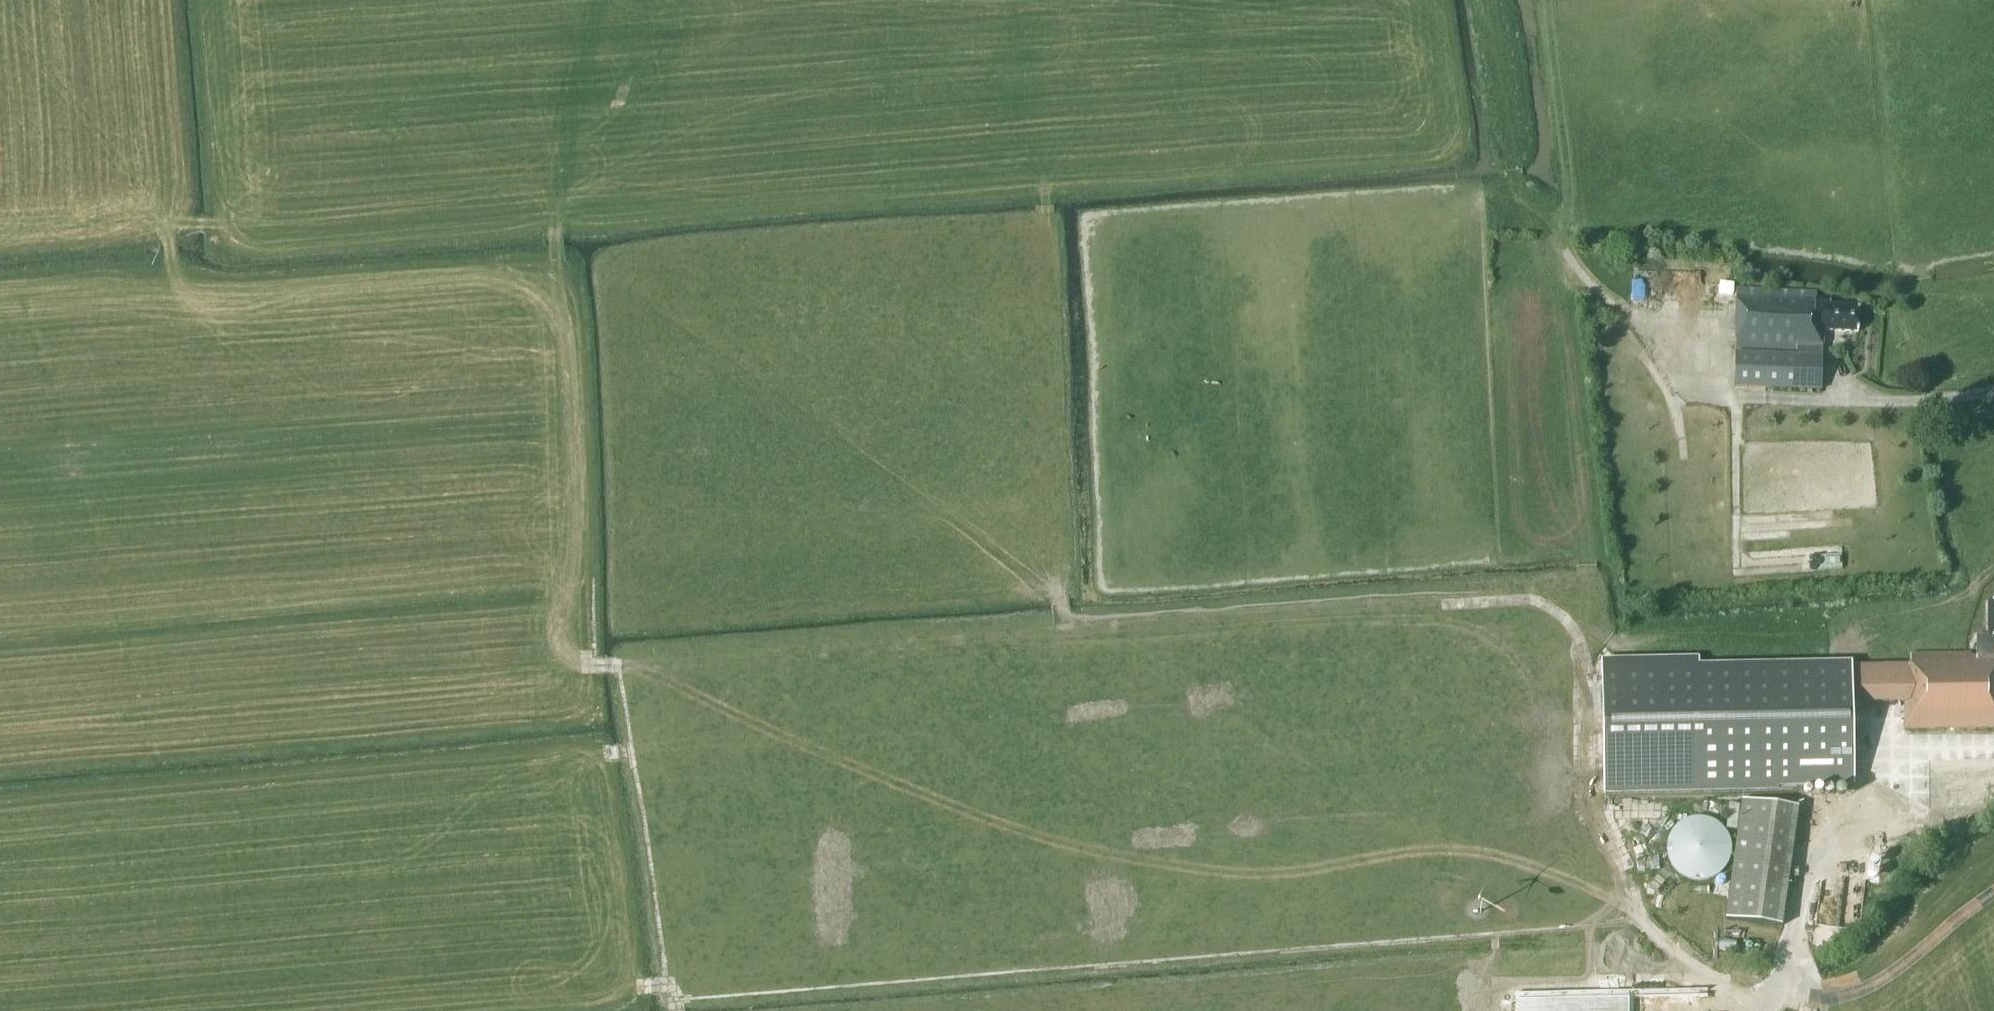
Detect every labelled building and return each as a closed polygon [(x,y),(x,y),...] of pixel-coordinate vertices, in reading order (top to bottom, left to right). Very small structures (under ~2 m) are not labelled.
[(1818,292),(1737,289),(1737,347),(1797,350),(1796,354),(1736,351),(1734,386),(1822,390),(1823,351),(1824,351),(1825,329),(1861,331),(1862,306),(1832,304),(1833,301),(1818,300),(1818,292)] [(1976,653),(1993,653),(1993,602),(1988,602),(1988,636),(1976,636),(1976,653)] [(1887,675),(1887,702),(1904,701),(1905,728),(1993,727),(1993,653),(1976,653),(1910,654),(1910,674),(1887,675)] [(1601,659),(1605,795),(1778,790),(1778,788),(1855,786),(1852,660),(1699,664),(1699,656),(1601,659)] [(1799,807),(1741,799),(1724,918),(1781,926),(1799,807)] [(1710,818),(1702,816),(1694,816),(1686,819),(1679,823),(1673,829),(1669,836),(1667,844),(1667,852),(1669,860),(1673,867),(1678,873),(1685,878),(1693,880),(1701,881),(1709,879),(1716,876),(1723,871),(1727,864),(1731,857),(1732,849),(1731,841),(1728,833),(1723,826),(1717,821),(1710,818)]
